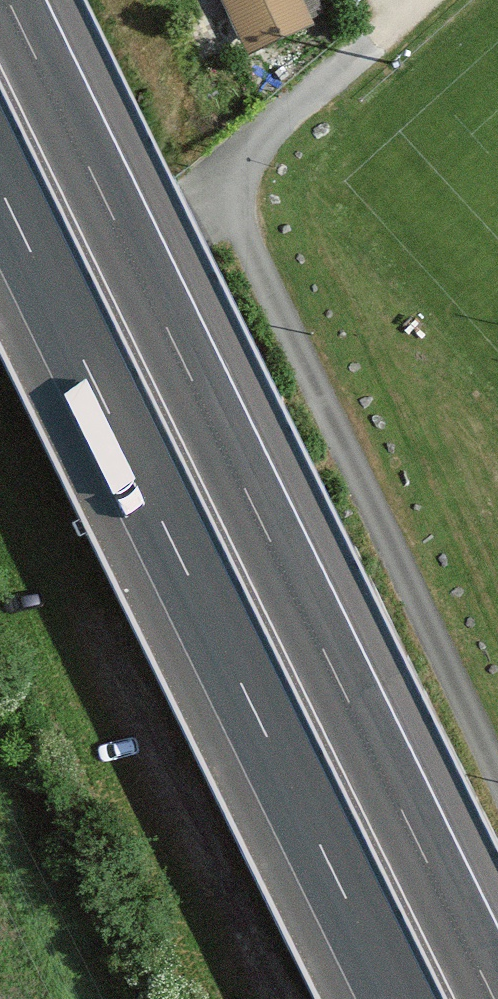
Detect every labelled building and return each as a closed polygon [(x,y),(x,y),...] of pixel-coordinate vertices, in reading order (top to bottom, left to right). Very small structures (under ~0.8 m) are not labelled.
[(244,47),(316,20),(308,0),(227,0),(244,47)]
